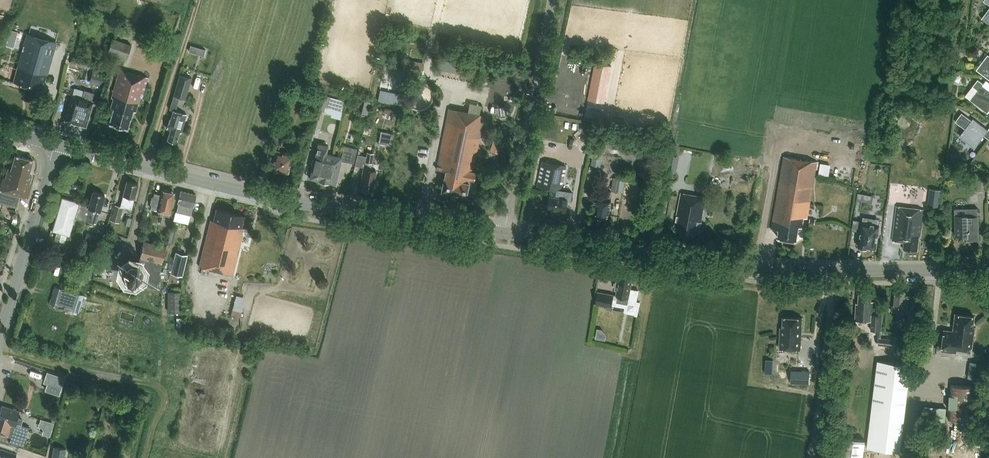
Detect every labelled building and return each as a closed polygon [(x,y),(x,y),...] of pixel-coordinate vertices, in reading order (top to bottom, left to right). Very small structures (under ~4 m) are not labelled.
[(94,6),(107,10),(111,0),(96,0),(94,6)] [(27,33),(13,82),(41,90),(43,82),(44,82),(47,74),(48,74),(57,42),(27,33)] [(112,38),(108,52),(127,58),(131,44),(112,38)] [(988,79),(988,55),(987,54),(976,69),(988,79)] [(403,71),(423,74),(425,62),(405,58),(403,71)] [(596,63),(588,100),(604,103),(612,66),(596,63)] [(148,77),(134,73),(120,69),(112,98),(113,98),(110,108),(114,109),(109,123),(118,126),(128,128),(130,118),(131,119),(133,111),(136,111),(138,104),(139,104),(141,97),(142,98),(148,77)] [(94,70),(90,83),(103,86),(106,73),(94,70)] [(186,99),(192,78),(180,74),(173,95),(186,99)] [(987,80),(984,83),(978,78),(965,96),(970,99),(987,113),(988,110),(988,81),(987,80)] [(72,95),(65,120),(86,126),(93,101),(96,93),(85,90),(82,98),(72,95)] [(330,96),(325,95),(320,110),(326,112),(330,96)] [(484,115),(449,108),(437,169),(446,171),(444,178),(441,191),(466,196),(469,180),(474,181),(475,172),(471,172),(472,167),(474,167),(484,115)] [(184,122),(185,120),(186,120),(187,120),(188,116),(187,115),(186,115),(186,114),(174,110),(171,118),(171,120),(170,119),(167,128),(171,129),(168,140),(176,143),(180,132),(181,132),(185,122),(184,122)] [(988,139),(988,138),(988,128),(988,130),(973,119),(972,120),(963,113),(956,121),(965,129),(959,136),(975,148),(984,136),(988,139)] [(584,133),(592,134),(594,123),(586,121),(584,133)] [(274,129),(271,141),(281,144),(284,132),(274,129)] [(505,144),(493,141),(490,151),(499,154),(500,150),(503,151),(505,144)] [(310,178),(320,181),(323,166),(330,167),(332,155),(326,153),(328,145),(318,143),(314,159),(312,159),(311,165),(313,165),(310,178)] [(342,157),(332,155),(330,167),(323,166),(320,181),(321,181),(322,183),(325,183),(327,182),(335,184),(341,160),(354,163),(357,149),(344,146),(342,157)] [(278,170),(288,173),(293,155),(291,154),(292,151),(289,151),(289,153),(276,150),(271,168),(272,168),(273,170),(277,171),(278,170)] [(364,167),(365,162),(372,163),(374,153),(367,152),(367,156),(358,154),(355,166),(364,167)] [(604,155),(594,153),(592,164),(601,166),(604,155)] [(958,156),(951,154),(949,160),(955,163),(958,156)] [(0,190),(27,198),(31,186),(29,186),(32,175),(29,175),(33,160),(15,155),(11,170),(8,169),(5,179),(3,178),(0,190)] [(818,162),(784,156),(771,228),(779,230),(778,237),(796,241),(799,226),(802,227),(804,218),(808,218),(818,162)] [(831,173),(833,162),(822,160),(821,172),(831,173)] [(547,209),(565,212),(567,199),(557,197),(558,191),(560,191),(566,166),(542,161),(537,187),(551,190),(550,196),(549,196),(547,209)] [(367,168),(364,167),(361,183),(362,184),(361,190),(372,192),(373,185),(373,186),(376,171),(367,169),(367,168)] [(972,190),(985,189),(985,176),(971,176),(972,190)] [(625,192),(626,179),(613,177),(611,190),(625,192)] [(127,181),(121,206),(124,207),(132,209),(138,184),(127,181)] [(164,211),(162,218),(161,223),(172,226),(173,220),(168,219),(170,213),(175,193),(162,190),(161,194),(154,193),(154,197),(152,197),(150,204),(152,205),(151,209),(164,211)] [(611,200),(610,199),(612,191),(604,190),(603,198),(595,197),(594,205),(597,205),(595,217),(608,219),(611,200)] [(90,209),(86,221),(96,224),(100,211),(105,195),(93,191),(89,205),(88,209),(90,209)] [(188,224),(190,215),(191,216),(196,195),(181,191),(178,202),(179,203),(174,221),(188,224)] [(702,221),(701,221),(706,197),(682,193),(675,226),(683,227),(682,230),(692,232),(692,229),(700,230),(702,221)] [(75,217),(86,221),(90,209),(88,209),(89,205),(79,202),(62,197),(58,211),(55,210),(53,216),(56,217),(52,231),(69,236),(75,217)] [(115,205),(111,221),(120,223),(124,207),(121,206),(115,205)] [(919,237),(921,237),(924,209),(897,206),(893,240),(905,242),(904,249),(918,250),(919,237)] [(979,239),(978,216),(978,208),(955,209),(956,236),(964,236),(964,239),(979,239)] [(211,220),(199,267),(233,275),(240,246),(247,248),(249,240),(242,239),(243,234),(242,234),(243,228),(241,227),(244,215),(217,209),(214,220),(211,220)] [(859,246),(876,249),(879,225),(862,222),(859,246)] [(94,233),(87,231),(85,239),(92,241),(94,233)] [(143,241),(139,262),(130,260),(123,264),(121,274),(125,279),(157,286),(166,246),(143,241)] [(111,259),(113,253),(107,251),(105,257),(111,259)] [(75,258),(87,262),(88,257),(76,253),(75,258)] [(177,253),(172,272),(182,275),(186,255),(177,253)] [(617,295),(618,295),(618,299),(625,301),(625,297),(629,297),(633,277),(620,275),(619,280),(617,280),(615,289),(618,290),(617,295)] [(79,313),(84,295),(55,286),(49,303),(79,313)] [(908,323),(918,324),(921,297),(905,295),(906,291),(896,290),(894,305),(893,305),(892,311),(898,312),(897,321),(903,321),(904,313),(909,313),(908,323)] [(168,312),(181,312),(182,291),(168,291),(168,312)] [(882,314),(874,314),(875,301),(871,301),(872,292),(859,291),(859,303),(857,303),(856,320),(872,321),(871,330),(881,331),(882,314)] [(614,294),(598,292),(595,304),(611,307),(614,294)] [(242,312),(232,310),(230,317),(240,319),(242,312)] [(942,350),(956,352),(957,345),(972,347),(975,327),(973,327),(975,316),(956,313),(953,330),(945,329),(942,350)] [(783,328),(781,327),(780,348),(801,349),(802,318),(783,317),(783,328)] [(900,452),(905,412),(911,365),(877,360),(871,409),(866,447),(900,452)] [(810,383),(810,370),(792,369),(791,382),(810,383)] [(40,370),(26,376),(30,384),(43,377),(40,370)] [(47,372),(43,382),(47,384),(45,390),(59,395),(65,377),(47,371),(47,372)] [(950,384),(948,419),(973,421),(976,386),(950,384)] [(936,412),(947,413),(947,405),(936,404),(936,412)] [(23,446),(29,427),(16,423),(20,411),(2,405),(0,412),(0,433),(11,436),(10,442),(23,446)] [(987,451),(988,439),(968,437),(966,448),(987,451)] [(66,448),(53,446),(51,457),(65,457),(66,448)] [(17,455),(0,449),(0,457),(15,457),(17,455)]
